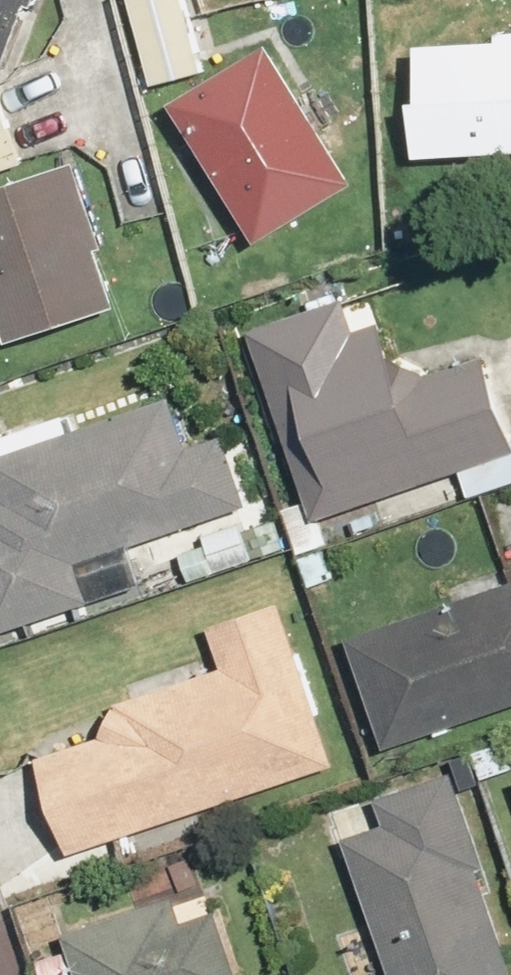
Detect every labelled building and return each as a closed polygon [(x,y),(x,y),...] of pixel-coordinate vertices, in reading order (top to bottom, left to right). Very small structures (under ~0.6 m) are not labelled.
[(29,0),(0,0),(0,77),(29,0)] [(416,41),(421,156),(510,152),(510,37),(416,41)] [(268,39),(170,99),(256,238),(353,179),(268,39)] [(0,183),(0,322),(6,341),(116,306),(96,244),(104,242),(77,159),(0,183)] [(249,327),(312,521),(510,457),(510,428),(487,354),(426,374),(392,354),(380,319),(356,326),(346,295),(249,327)] [(91,599),(78,562),(249,502),(225,431),(188,443),(170,394),(0,453),(0,492),(2,499),(0,499),(0,630),(91,599)] [(385,745),(510,703),(510,581),(349,634),(385,745)] [(38,755),(70,850),(333,763),(279,599),(208,622),(223,667),(118,702),(100,735),(38,755)] [(341,834),(388,974),(510,974),(510,971),(477,867),(483,865),(452,771),(375,796),(383,820),(341,834)] [(64,929),(78,974),(239,974),(217,907),(181,918),(173,894),(64,929)]
